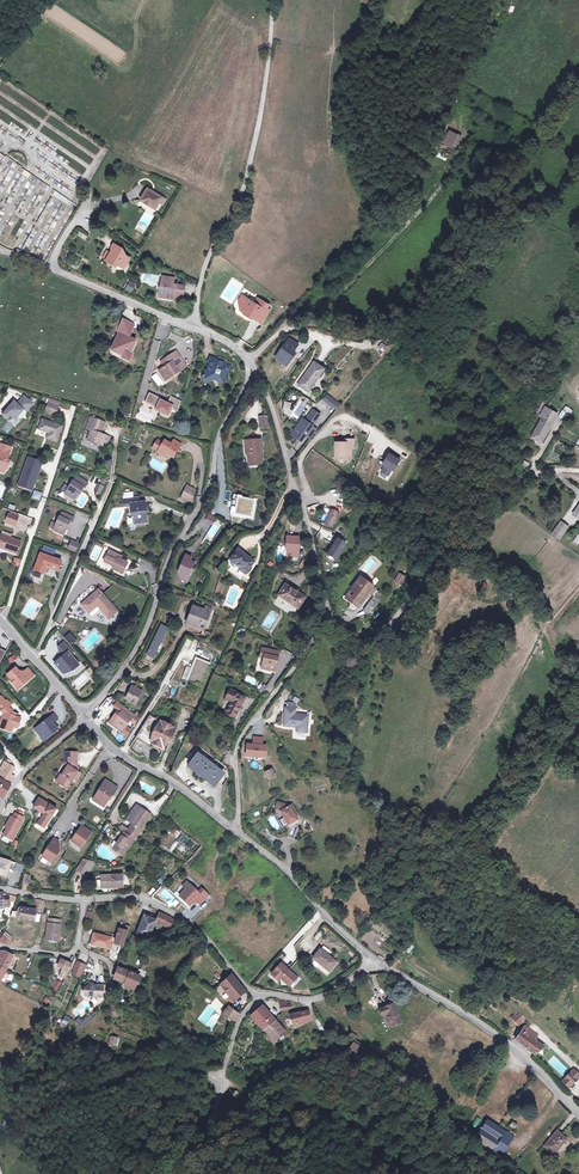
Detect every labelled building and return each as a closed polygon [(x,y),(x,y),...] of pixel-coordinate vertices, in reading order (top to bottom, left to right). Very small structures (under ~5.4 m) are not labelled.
[(455,150),(462,136),(449,130),(442,145),(455,150)] [(444,151),(440,158),(445,161),(449,154),(444,151)] [(165,199),(147,188),(140,200),(155,209),(159,203),(162,204),(165,199)] [(80,231),(77,235),(85,240),(88,236),(80,231)] [(121,253),(123,250),(114,244),(112,249),(112,251),(110,254),(107,260),(106,262),(114,266),(115,264),(118,266),(124,270),(130,259),(121,253)] [(173,285),(174,282),(174,278),(163,277),(160,294),(167,295),(166,298),(175,299),(175,296),(184,297),(185,286),(177,285),(173,285)] [(129,280),(124,290),(132,293),(136,283),(129,280)] [(248,301),(243,309),(244,315),(249,317),(248,318),(254,321),(255,319),(257,320),(256,321),(266,326),(272,313),(270,312),(273,308),(261,301),(258,307),(248,301)] [(120,331),(114,345),(116,346),(118,351),(117,353),(123,356),(122,358),(129,361),(132,354),(130,353),(133,346),(128,344),(127,339),(128,337),(133,327),(123,322),(119,331),(120,331)] [(136,341),(128,337),(127,339),(128,344),(133,346),(136,341)] [(279,358),(285,362),(283,365),(288,368),(290,365),(296,356),(293,354),(299,347),(290,340),(284,348),(286,349),(279,358)] [(173,354),(164,360),(167,365),(165,367),(159,370),(166,380),(187,366),(181,356),(177,359),(173,354)] [(229,373),(231,365),(224,363),(225,360),(217,357),(209,361),(212,367),(213,368),(212,372),(206,370),(205,373),(203,375),(206,382),(214,379),(214,380),(217,381),(218,381),(220,384),(227,381),(225,376),(223,376),(225,372),(229,373)] [(300,387),(307,394),(325,373),(315,365),(307,374),(309,376),(300,387)] [(171,407),(178,411),(182,400),(170,394),(167,401),(160,398),(161,396),(149,391),(144,400),(156,406),(155,409),(168,415),(171,407)] [(31,404),(22,396),(15,405),(12,402),(1,415),(6,419),(8,416),(13,419),(16,417),(21,410),(23,412),(31,404)] [(327,397),(324,401),(337,411),(340,406),(327,397)] [(290,416),(292,403),(285,401),(282,414),(290,416)] [(57,405),(48,402),(45,410),(54,414),(57,405)] [(558,415),(564,420),(572,411),(567,406),(558,415)] [(294,414),(298,417),(302,411),(297,408),(294,414)] [(529,437),(539,443),(551,424),(556,416),(544,408),(539,417),(541,419),(529,437)] [(258,412),(259,424),(264,423),(266,423),(265,411),(262,411),(258,412)] [(298,433),(294,438),(302,443),(306,438),(312,428),(320,416),(313,412),(306,422),(303,426),(300,424),(295,431),(298,433)] [(100,444),(102,440),(104,434),(99,432),(104,421),(90,416),(88,423),(91,424),(89,429),(85,439),(100,444)] [(55,440),(61,425),(41,418),(38,428),(47,432),(45,436),(55,440)] [(316,431),(312,428),(306,438),(310,440),(316,431)] [(172,457),(180,444),(172,440),(170,444),(164,441),(157,452),(157,453),(164,457),(166,454),(172,457)] [(257,440),(244,442),(247,464),(260,462),(257,440)] [(162,444),(156,441),(152,448),(157,452),(162,444)] [(347,462),(347,458),(348,452),(351,452),(353,452),(353,441),(344,441),(344,445),(334,445),(334,462),(347,462)] [(0,445),(0,474),(2,474),(2,471),(5,470),(7,462),(5,461),(9,448),(0,445)] [(388,478),(391,473),(393,474),(400,463),(398,462),(389,456),(385,462),(387,464),(384,468),(381,474),(388,478)] [(26,463),(25,463),(17,486),(27,490),(29,484),(32,484),(33,479),(32,479),(33,475),(35,476),(36,471),(37,472),(39,468),(37,467),(39,463),(28,458),(26,463)] [(524,460),(521,467),(526,469),(530,463),(524,460)] [(71,479),(67,486),(63,492),(73,498),(80,486),(82,487),(85,483),(76,476),(73,481),(71,479)] [(100,495),(104,486),(98,483),(94,492),(100,495)] [(185,494),(183,493),(181,499),(190,503),(195,490),(187,487),(185,494)] [(233,510),(236,511),(238,495),(250,497),(250,495),(234,492),(230,510),(233,510)] [(122,497),(122,503),(127,503),(128,505),(128,512),(130,512),(131,522),(143,521),(141,500),(136,501),(136,495),(122,497)] [(250,497),(238,495),(236,511),(233,510),(231,522),(241,525),(243,512),(252,513),(254,498),(250,497)] [(29,507),(28,516),(36,517),(37,509),(29,507)] [(17,515),(15,515),(9,513),(7,512),(4,520),(14,524),(17,515)] [(57,516),(53,524),(52,528),(51,530),(62,535),(68,521),(70,522),(72,517),(62,512),(59,516),(57,516)] [(332,531),(338,517),(330,514),(325,527),(332,531)] [(569,528),(562,522),(553,535),(561,540),(569,528)] [(298,541),(298,534),(286,532),(285,540),(287,540),(286,552),(297,553),(299,541),(298,541)] [(21,540),(10,536),(9,537),(1,534),(0,536),(0,546),(8,549),(16,552),(21,540)] [(74,552),(78,543),(70,540),(66,549),(74,552)] [(338,542),(328,558),(336,563),(346,547),(338,542)] [(229,554),(230,555),(236,559),(239,561),(237,563),(244,567),(253,555),(236,544),(229,554)] [(118,559),(113,557),(115,554),(107,550),(102,562),(111,567),(110,569),(120,574),(125,563),(118,559)] [(39,552),(30,574),(38,578),(43,566),(56,571),(60,560),(39,552)] [(190,557),(183,555),(177,572),(181,574),(180,578),(186,580),(192,564),(188,562),(190,557)] [(12,565),(18,567),(21,560),(15,558),(12,565)] [(397,573),(394,583),(403,585),(406,575),(397,573)] [(362,579),(358,584),(357,583),(348,594),(354,599),(351,603),(357,608),(363,601),(362,600),(367,593),(371,596),(372,596),(373,596),(362,610),(365,615),(367,615),(383,596),(373,588),(379,581),(375,578),(370,585),(362,579)] [(296,607),(304,594),(283,581),(275,593),(296,607)] [(96,606),(107,619),(116,612),(97,591),(80,606),(87,614),(96,606)] [(348,594),(345,598),(351,603),(354,599),(348,594)] [(304,618),(311,608),(308,605),(301,616),(304,618)] [(206,606),(204,612),(205,612),(199,629),(204,631),(212,609),(206,606)] [(205,612),(204,612),(194,608),(191,615),(194,616),(190,626),(199,629),(205,612)] [(152,658),(167,629),(161,626),(146,656),(152,658)] [(72,655),(62,644),(57,648),(58,657),(60,659),(59,660),(61,661),(59,662),(57,662),(53,665),(62,675),(68,673),(67,671),(72,669),(73,670),(78,666),(70,657),(72,655)] [(273,670),(277,651),(260,647),(259,655),(262,655),(260,668),(273,670)] [(13,653),(8,658),(11,661),(16,656),(13,653)] [(196,657),(186,680),(199,685),(208,662),(196,657)] [(13,669),(5,676),(9,681),(8,682),(13,687),(16,684),(19,688),(32,676),(25,669),(19,675),(13,669)] [(134,707),(140,692),(130,688),(125,699),(126,703),(134,707)] [(239,718),(248,698),(233,690),(228,700),(234,703),(229,714),(239,718)] [(39,712),(49,699),(46,696),(35,709),(39,712)] [(4,715),(1,723),(0,725),(0,728),(12,732),(13,727),(17,728),(20,719),(14,716),(13,716),(13,714),(8,708),(4,704),(5,703),(0,697),(0,711),(4,715)] [(114,710),(120,714),(124,709),(117,705),(114,710)] [(133,721),(136,717),(124,709),(120,714),(119,717),(112,727),(122,734),(123,734),(131,720),(133,721)] [(290,710),(286,710),(283,727),(297,729),(296,733),(307,734),(309,718),(295,716),(296,711),(294,710),(290,710)] [(57,718),(53,713),(38,726),(41,729),(41,733),(39,734),(44,740),(58,728),(55,724),(54,725),(53,724),(52,722),(57,718)] [(119,717),(116,715),(109,725),(112,727),(119,717)] [(167,749),(176,728),(151,717),(139,737),(167,749)] [(127,727),(123,734),(128,737),(132,731),(127,727)] [(257,746),(244,746),(244,756),(264,756),(264,747),(257,746)] [(226,770),(200,751),(197,756),(222,775),(226,770)] [(67,758),(76,758),(76,753),(64,753),(64,767),(60,775),(61,776),(67,767),(67,758)] [(222,775),(197,756),(188,767),(214,787),(222,775)] [(76,768),(76,758),(67,758),(67,767),(61,776),(60,775),(55,782),(65,789),(70,782),(69,781),(71,778),(72,779),(76,773),(74,771),(76,768)] [(5,763),(0,770),(8,774),(12,767),(5,763)] [(212,789),(214,787),(188,767),(187,769),(212,789)] [(271,769),(264,771),(266,778),(273,776),(271,769)] [(3,797),(9,787),(8,787),(14,778),(8,774),(0,770),(0,771),(0,796),(3,797)] [(102,784),(92,800),(103,807),(109,797),(110,798),(115,790),(110,787),(109,789),(102,784)] [(54,810),(37,799),(31,807),(42,814),(37,822),(44,826),(54,810)] [(101,809),(103,807),(92,800),(91,803),(101,809)] [(273,812),(276,818),(278,825),(279,826),(289,821),(287,817),(285,812),(287,811),(285,805),(279,808),(278,805),(270,803),(267,811),(273,812)] [(130,827),(127,831),(136,837),(139,833),(138,833),(149,817),(139,810),(135,807),(125,822),(130,825),(129,826),(130,827)] [(5,829),(3,834),(12,840),(23,822),(21,821),(23,818),(15,813),(12,817),(11,816),(4,828),(5,829)] [(90,834),(80,827),(76,833),(77,834),(75,837),(74,836),(70,842),(75,846),(77,844),(81,846),(90,834)] [(123,835),(124,836),(127,831),(121,827),(118,832),(123,835)] [(136,837),(127,831),(124,836),(123,835),(112,851),(122,857),(132,842),(133,842),(136,837)] [(172,852),(179,843),(176,840),(168,849),(172,852)] [(42,853),(38,859),(44,863),(46,860),(49,863),(56,854),(53,852),(55,848),(53,847),(55,844),(50,841),(44,850),(45,851),(44,854),(42,853)] [(88,863),(81,861),(74,872),(80,876),(82,872),(88,863)] [(14,870),(23,872),(24,864),(16,863),(14,870)] [(92,865),(88,863),(82,872),(87,874),(92,865)] [(158,880),(168,888),(173,882),(163,874),(158,880)] [(100,877),(100,888),(112,887),(112,889),(121,889),(121,876),(100,877)] [(207,894),(200,888),(197,892),(188,885),(178,896),(188,905),(193,899),(198,904),(207,894)] [(33,900),(31,907),(37,909),(39,901),(33,900)] [(20,909),(19,915),(14,914),(14,913),(11,912),(10,915),(9,919),(32,923),(34,911),(20,909)] [(157,916),(154,923),(153,924),(171,931),(175,921),(162,917),(162,918),(157,916)] [(47,919),(45,934),(45,938),(44,940),(51,941),(54,941),(57,941),(60,921),(47,919)] [(147,939),(153,924),(154,923),(143,919),(136,934),(147,939)] [(117,930),(126,933),(126,932),(128,932),(130,926),(125,924),(125,926),(120,925),(118,925),(117,930)] [(117,930),(113,944),(122,946),(126,933),(117,930)] [(108,951),(108,950),(109,946),(111,940),(93,934),(89,945),(108,951)] [(140,941),(131,937),(130,941),(138,945),(140,941)] [(335,964),(318,951),(311,959),(319,966),(318,966),(327,974),(335,964)] [(1,953),(0,953),(0,959),(11,964),(13,960),(1,953)] [(10,969),(11,964),(0,959),(0,964),(2,965),(10,969)] [(56,968),(61,971),(58,978),(63,980),(70,967),(59,961),(56,968)] [(10,969),(2,965),(0,964),(0,982),(7,973),(10,969)] [(83,968),(75,965),(71,974),(79,978),(83,968)] [(278,980),(286,988),(291,983),(289,981),(293,978),(288,974),(287,975),(285,973),(286,972),(278,965),(268,976),(276,983),(278,980)] [(10,969),(7,973),(10,976),(9,977),(11,978),(13,978),(16,973),(10,969)] [(129,974),(118,969),(115,979),(125,983),(129,974)] [(136,977),(129,974),(125,983),(123,988),(132,992),(138,977),(136,977)] [(218,983),(227,996),(233,991),(237,996),(243,991),(238,985),(230,974),(218,983)] [(56,979),(52,989),(57,991),(62,982),(56,979)] [(92,984),(82,992),(88,998),(93,998),(103,999),(103,987),(94,986),(92,984)] [(231,1001),(237,996),(233,991),(227,996),(231,1001)] [(47,995),(43,1002),(50,1006),(54,999),(47,995)] [(282,1003),(277,1002),(278,1012),(287,1011),(287,1005),(282,1005),(282,1003)] [(379,1016),(381,1015),(384,1014),(389,1026),(398,1023),(392,1004),(377,1010),(379,1016)] [(260,1031),(269,1024),(259,1012),(262,1010),(258,1006),(247,1014),(252,1021),(250,1023),(253,1028),(256,1026),(260,1031)] [(237,1015),(226,1007),(220,1013),(230,1023),(237,1015)] [(522,1019),(513,1009),(510,1012),(512,1014),(510,1018),(513,1020),(510,1024),(512,1026),(510,1028),(512,1031),(522,1019)] [(271,1022),(262,1010),(259,1012),(269,1024),(271,1022)] [(305,1013),(285,1016),(290,1025),(307,1020),(305,1013)] [(89,1014),(82,1020),(79,1016),(74,1021),(82,1029),(93,1018),(89,1014)] [(272,1023),(269,1025),(278,1037),(281,1035),(272,1023)] [(269,1025),(260,1031),(269,1043),(278,1037),(269,1025)] [(539,1048),(531,1041),(523,1036),(527,1031),(523,1028),(513,1042),(532,1055),(539,1048)] [(534,1037),(527,1031),(523,1036),(531,1041),(534,1037)] [(117,1037),(111,1035),(109,1042),(114,1044),(117,1037)] [(372,1057),(350,1042),(342,1054),(358,1066),(361,1062),(367,1066),(372,1057)] [(560,1081),(569,1089),(578,1079),(578,1073),(573,1067),(560,1081)] [(499,1156),(510,1137),(496,1128),(484,1121),(479,1129),(478,1128),(472,1140),(476,1143),(473,1147),(489,1156),(491,1152),(499,1156)] [(499,1124),(496,1128),(510,1137),(513,1133),(499,1124)] [(553,1136),(550,1140),(540,1151),(550,1161),(561,1148),(563,1146),(553,1136)]
